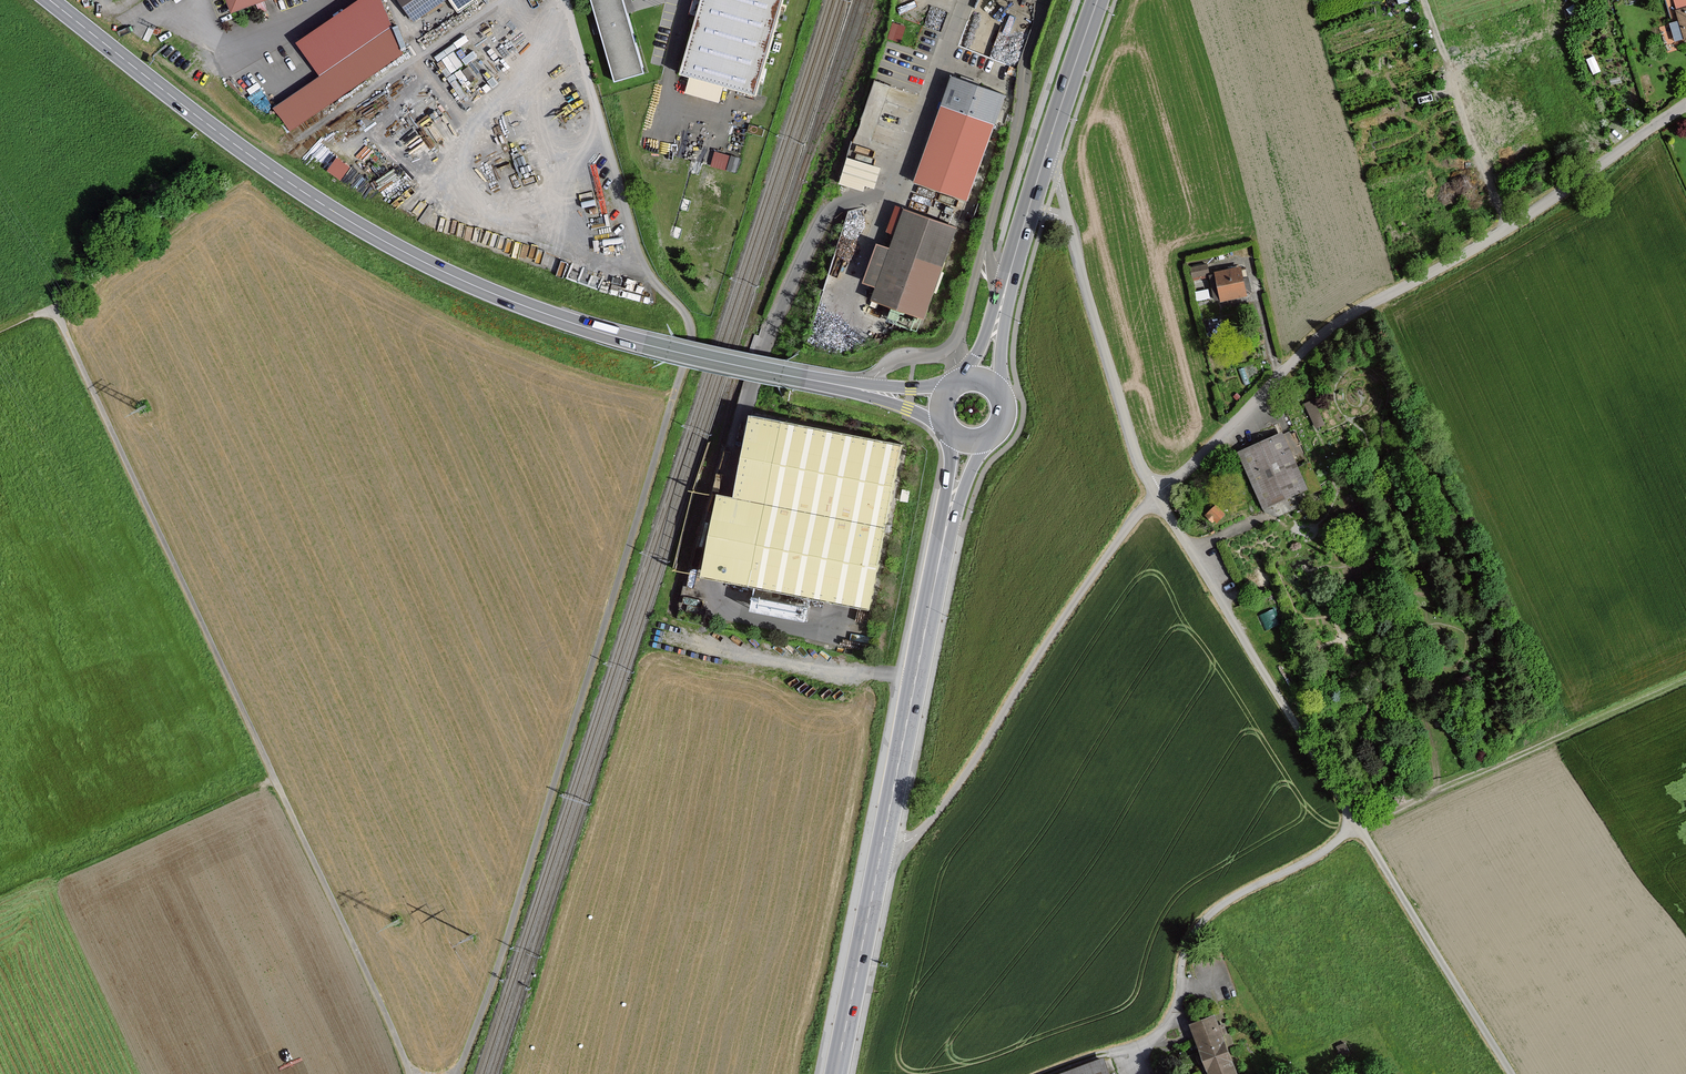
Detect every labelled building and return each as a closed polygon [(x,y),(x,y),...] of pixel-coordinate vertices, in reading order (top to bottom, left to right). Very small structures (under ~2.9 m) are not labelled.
[(233,11),(260,1),(263,0),(229,0),(233,11)] [(416,21),(446,0),(401,0),(416,21)] [(613,81),(643,73),(626,15),(622,0),(590,0),(613,81)] [(683,72),(683,74),(693,79),(687,97),(720,107),(726,88),(758,98),(787,0),(704,0),(683,72)] [(1678,8),(1677,8),(1685,39),(1685,0),(1675,0),(1678,8)] [(400,56),(388,29),(271,109),(287,132),(400,56)] [(878,140),(876,148),(897,154),(915,89),(870,76),(855,133),(878,140)] [(1001,98),(947,78),(910,181),(963,201),(1001,98)] [(851,133),(838,181),(863,188),(864,182),(874,185),(880,163),(855,157),(861,135),(851,133)] [(713,150),(711,165),(736,168),(738,153),(713,150)] [(336,154),(327,168),(341,177),(350,163),(336,154)] [(955,234),(900,214),(886,251),(870,245),(856,281),(875,288),(871,299),(924,319),(955,234)] [(1206,263),(1190,265),(1192,276),(1208,274),(1206,263)] [(1242,267),(1215,272),(1220,300),(1247,295),(1242,267)] [(904,444),(755,415),(739,496),(722,493),(706,574),(872,607),(904,444)] [(1283,433),(1240,452),(1265,507),(1308,487),(1283,433)] [(1206,516),(1219,521),(1223,508),(1210,503),(1206,516)] [(805,615),(807,602),(751,595),(750,608),(805,615)] [(1198,1052),(1207,1073),(1238,1073),(1214,1015),(1187,1026),(1192,1036),(1198,1052)] [(1069,1073),(1105,1073),(1100,1062),(1069,1073)]
